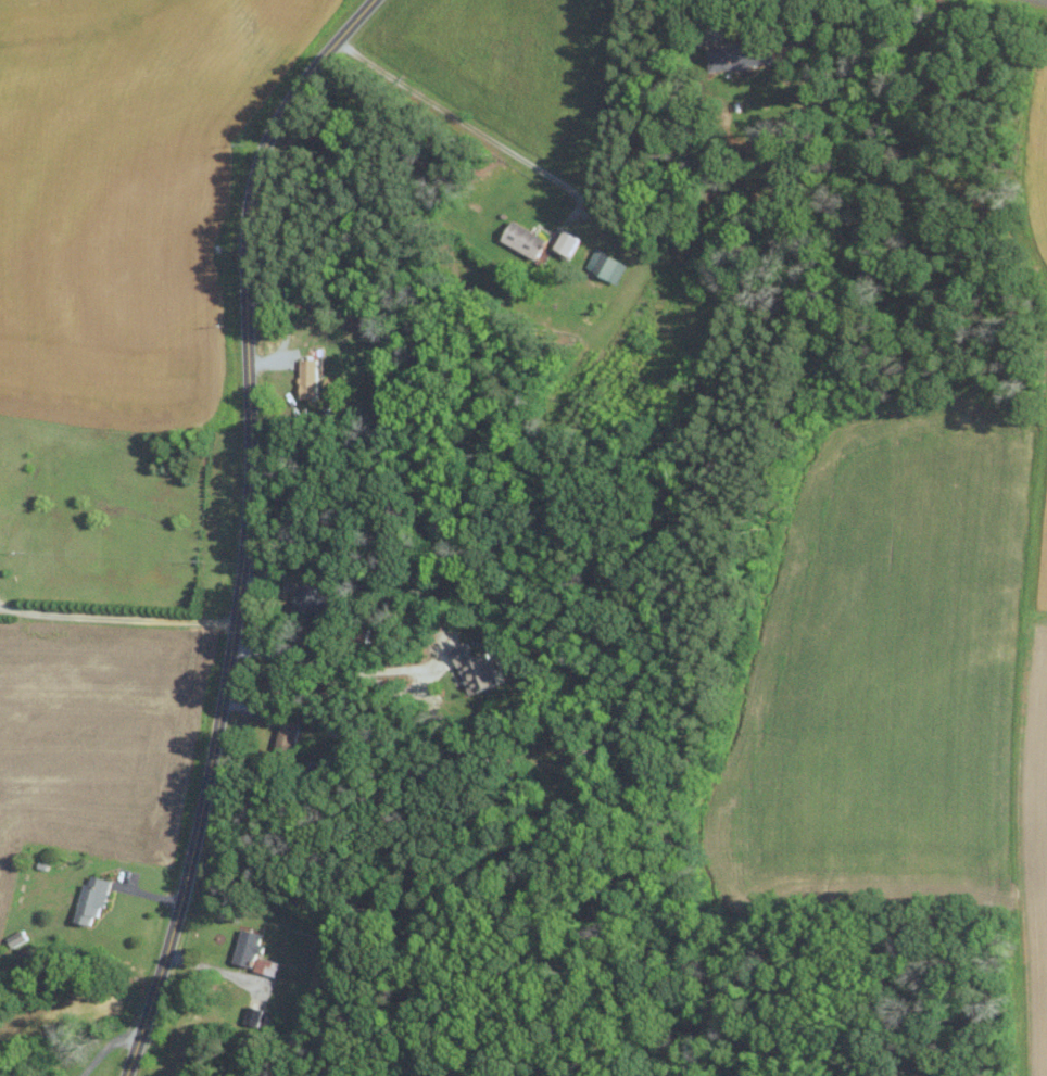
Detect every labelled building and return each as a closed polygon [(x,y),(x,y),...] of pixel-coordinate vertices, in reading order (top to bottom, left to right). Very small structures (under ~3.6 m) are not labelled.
[(706,72),(762,64),(760,53),(752,55),(751,43),(703,49),(706,72)] [(542,236),(506,220),(497,241),(533,257),(542,236)] [(549,246),(566,256),(577,238),(559,228),(549,246)] [(583,267),(615,284),(626,264),(594,247),(583,267)] [(296,396),(314,397),(315,359),(297,358),(296,396)] [(285,615),(313,624),(322,595),(316,593),(318,588),(296,581),(285,615)] [(465,696),(510,682),(505,668),(497,671),(491,650),(473,656),(468,642),(450,648),(465,696)] [(293,751),(300,723),(281,718),(274,747),(293,751)] [(107,880),(84,873),(71,921),(94,927),(107,880)] [(259,933),(237,928),(229,962),(252,968),(251,971),(274,976),(277,961),(260,957),(262,945),(257,943),(259,933)]
